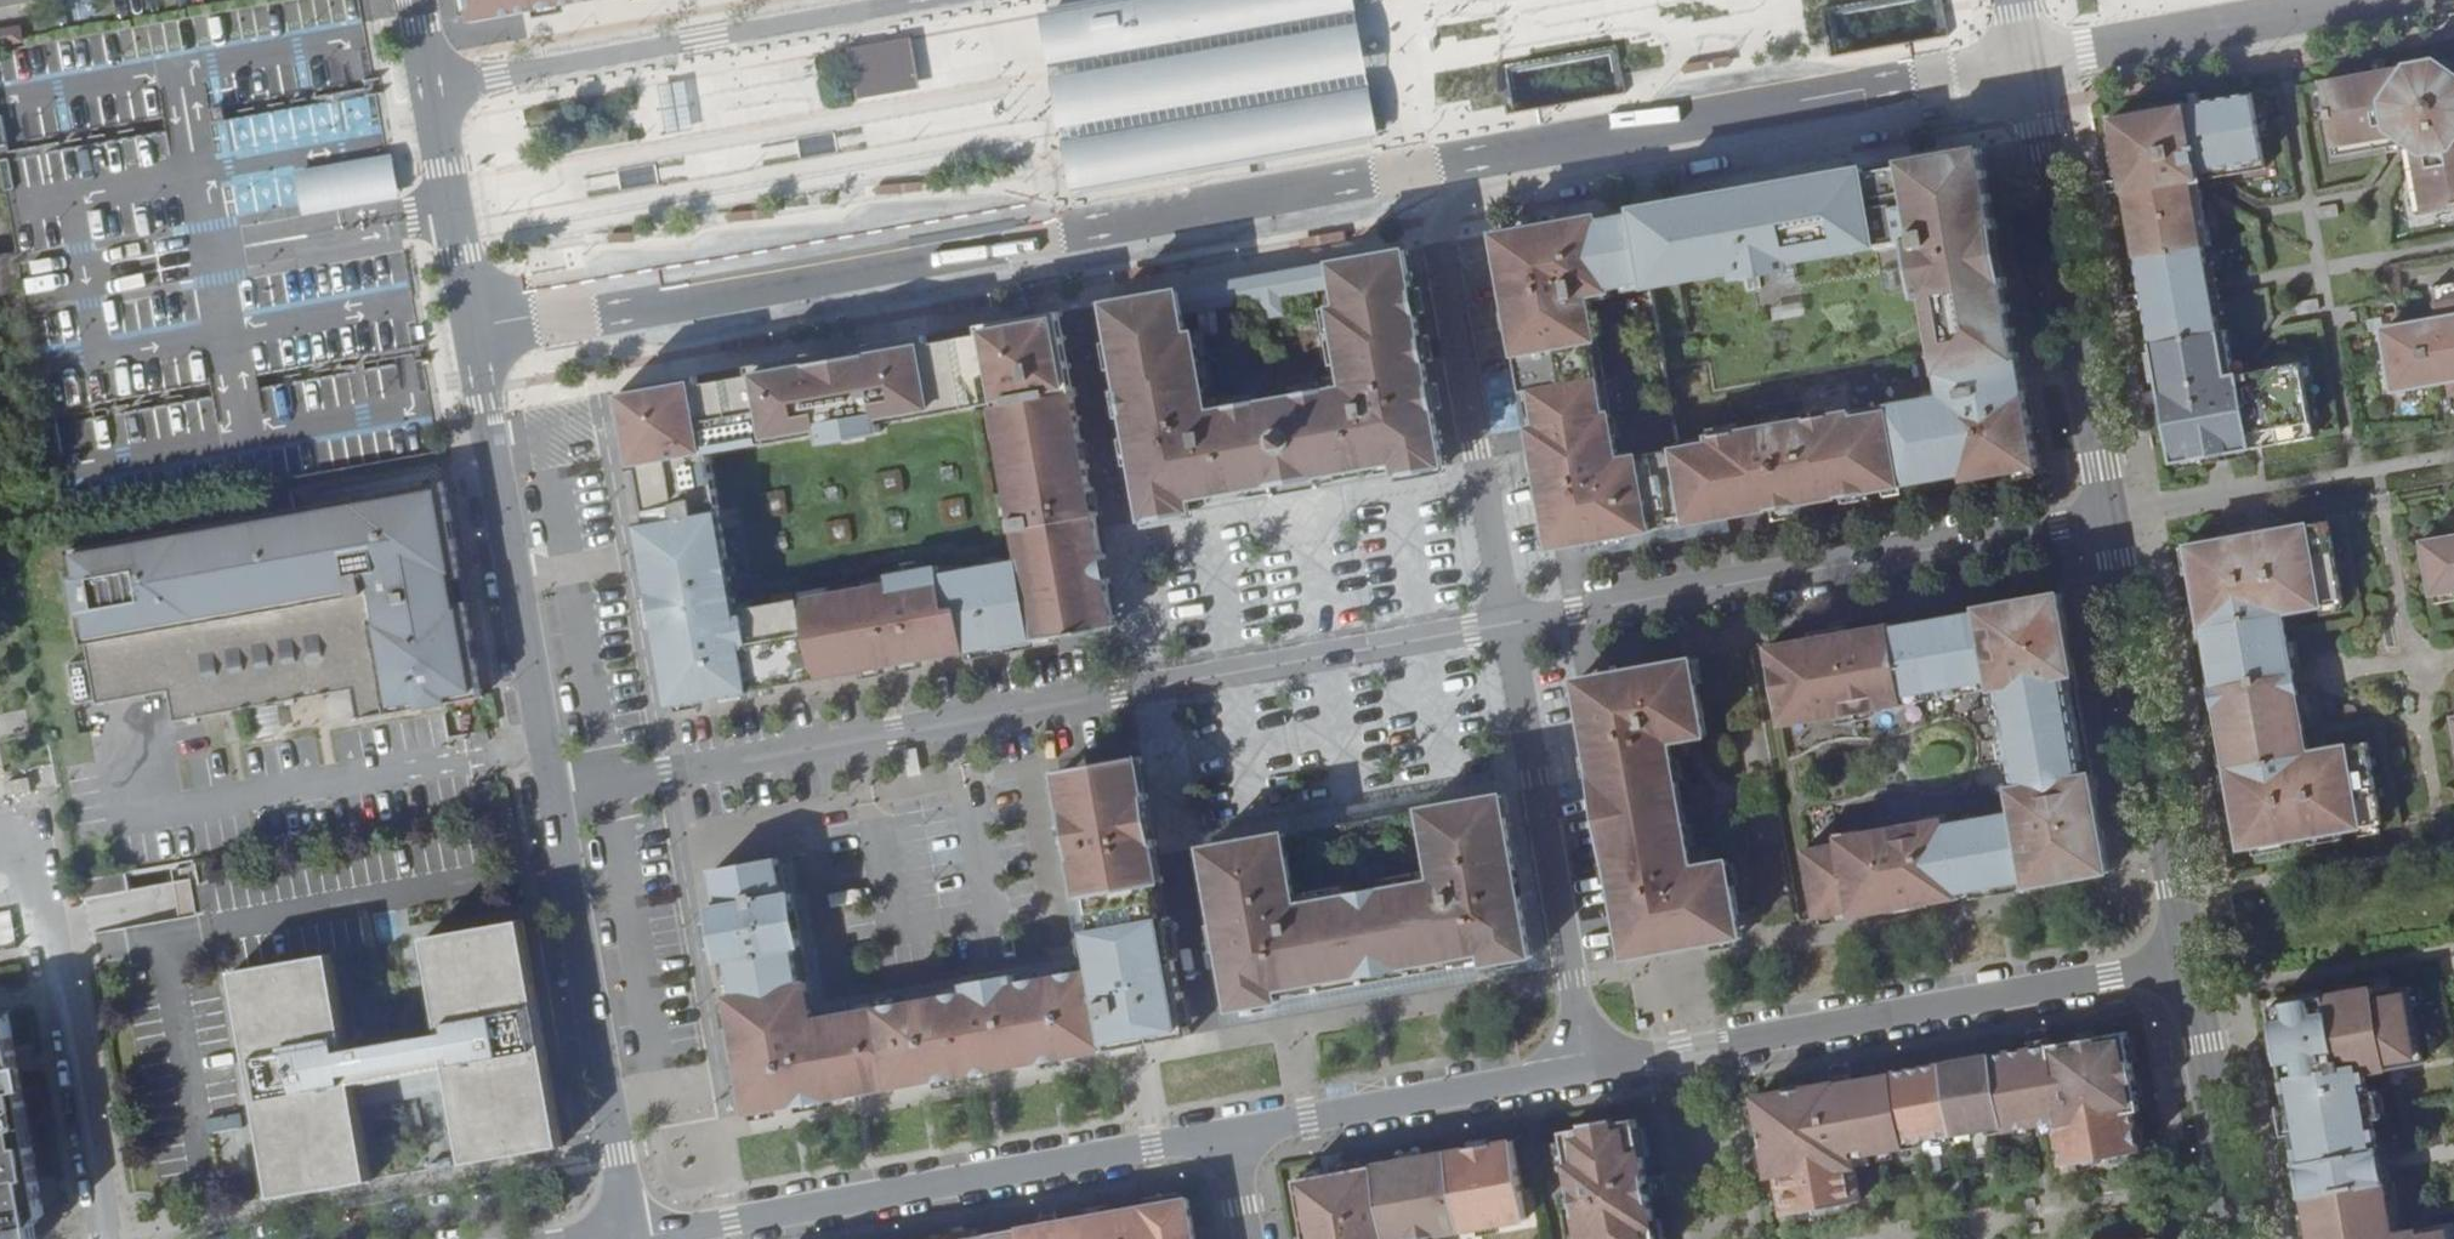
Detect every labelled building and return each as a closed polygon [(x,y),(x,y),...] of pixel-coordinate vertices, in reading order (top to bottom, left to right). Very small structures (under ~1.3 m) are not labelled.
[(470,1),(474,19),(577,0),(474,0),(470,1)] [(1345,0),(1117,0),(1048,12),(1056,54),(1064,100),(1073,147),(1080,189),(1370,137),(1354,49),(1345,0)] [(26,46),(23,31),(0,36),(0,50),(26,46)] [(2384,60),(2373,62),(2375,72),(2386,70),(2384,60)] [(2335,155),(2406,143),(2419,215),(2453,209),(2453,75),(2435,62),(2386,70),(2375,72),(2322,82),(2335,155)] [(685,82),(657,86),(664,133),(691,129),(685,82)] [(2200,92),(2189,94),(2191,105),(2201,104),(2200,92)] [(2191,105),(2112,119),(2123,180),(2125,191),(2144,294),(2146,310),(2160,389),(2163,404),(2173,463),(2205,458),(2204,452),(2229,447),(2229,453),(2315,438),(2301,364),(2251,372),(2235,375),(2233,365),(2227,332),(2220,333),(2217,316),(2207,263),(2204,246),(2212,245),(2202,191),(2201,180),(2216,178),(2266,169),(2253,94),(2201,104),(2191,105)] [(371,97),(210,114),(215,157),(375,140),(371,97)] [(1982,148),(1852,171),(1769,185),(1601,216),(1605,238),(1525,252),(1578,545),(1727,518),(1773,509),(1801,505),(1966,476),(1991,471),(1992,477),(2039,469),(1982,148)] [(396,206),(390,174),(303,188),(309,221),(396,206)] [(2216,178),(2201,180),(2202,191),(2218,187),(2216,178)] [(2123,180),(2105,183),(2107,194),(2125,191),(2123,180)] [(922,184),(875,186),(875,195),(922,193),(922,184)] [(309,221),(303,188),(294,190),(300,222),(309,221)] [(1596,217),(1498,235),(1511,306),(1514,326),(1554,549),(1578,545),(1525,252),(1605,238),(1601,216),(1596,217)] [(633,233),(608,234),(608,242),(634,242),(633,233)] [(1251,278),(1148,296),(1109,303),(1130,420),(1148,519),(1221,506),(1291,494),(1375,479),(1447,466),(1437,412),(1415,290),(1408,250),(1390,253),(1357,259),(1251,278)] [(2215,261),(2207,263),(2217,316),(2225,315),(2215,261)] [(2384,329),(2395,392),(2449,382),(2453,411),(2453,284),(2432,288),(2438,320),(2384,329)] [(2144,294),(2125,298),(2128,313),(2146,310),(2144,294)] [(816,356),(620,391),(676,705),(913,663),(1118,626),(1110,584),(1094,492),(1062,313),(816,356)] [(2249,362),(2233,365),(2235,375),(2251,372),(2249,362)] [(2160,389),(2142,392),(2145,407),(2163,404),(2160,389)] [(2229,447),(2204,452),(2205,458),(2229,453),(2229,447)] [(1991,471),(1966,476),(1967,481),(1992,477),(1991,471)] [(368,718),(492,694),(471,587),(449,480),(75,554),(106,708),(177,693),(183,724),(362,688),(365,702),(368,718)] [(1801,505),(1773,509),(1775,522),(1797,518),(1802,517),(1801,505)] [(2251,535),(2188,546),(2193,574),(2199,606),(2203,606),(2206,619),(2202,620),(2203,628),(2205,641),(2214,689),(2216,706),(2225,753),(2229,775),(2233,774),(2236,788),(2231,789),(2242,849),(2255,847),(2287,841),(2310,837),(2342,831),(2361,828),(2379,825),(2383,824),(2369,742),(2308,753),(2298,692),(2294,675),(2284,613),(2318,607),(2340,603),(2344,603),(2329,521),(2274,531),(2276,543),(2254,547),(2251,535)] [(2274,531),(2251,535),(2254,547),(2276,543),(2274,531)] [(2421,542),(2431,596),(2453,592),(2453,536),(2421,542)] [(2188,546),(2180,547),(2185,576),(2193,574),(2188,546)] [(2433,596),(2435,606),(2453,603),(2453,592),(2433,596)] [(1769,646),(1780,710),(1787,709),(1789,717),(1805,715),(1807,723),(1907,705),(1906,696),(1995,680),(1996,689),(2001,688),(2017,786),(2013,787),(2016,811),(1928,827),(1927,821),(1859,833),(1860,839),(1805,849),(1817,919),(1853,913),(1854,917),(1905,909),(1907,908),(1907,903),(1924,899),(1925,905),(1960,899),(1959,893),(2030,881),(2030,886),(2053,882),(2111,872),(2091,759),(2084,760),(2072,691),(2078,689),(2061,594),(1981,609),(1982,611),(1894,627),(1893,624),(1850,632),(1834,635),(1799,641),(1782,644),(1769,646)] [(2340,603),(2318,607),(2320,616),(2341,612),(2340,603)] [(2199,606),(2189,608),(2191,622),(2202,620),(2206,619),(2203,606),(2199,606)] [(1831,622),(1834,635),(1850,632),(1847,620),(1831,622)] [(1645,931),(1739,915),(1729,861),(1694,867),(1672,742),(1707,735),(1693,660),(1600,676),(1645,931)] [(1645,931),(1600,676),(1577,680),(1627,958),(1743,938),(1739,915),(1645,931)] [(255,733),(281,729),(277,709),(252,713),(255,733)] [(1060,772),(1064,796),(1121,786),(1164,1026),(1107,1037),(1110,1050),(1190,1036),(1185,1008),(1174,943),(1162,875),(1141,758),(1060,772)] [(2229,775),(2219,777),(2221,791),(2231,789),(2236,788),(2233,774),(2229,775)] [(6,783),(8,796),(30,792),(28,779),(6,783)] [(815,1019),(793,894),(785,895),(779,859),(713,871),(719,906),(712,908),(749,1114),(1110,1050),(1107,1037),(1164,1026),(1121,786),(1064,796),(1095,969),(815,1019)] [(1287,834),(1206,848),(1215,898),(1234,1009),(1280,1002),(1280,1000),(1488,962),(1488,965),(1533,956),(1514,850),(1505,795),(1424,809),(1424,810),(1287,835),(1287,834)] [(2379,825),(2361,828),(2362,837),(2381,834),(2379,825)] [(2342,831),(2310,837),(2312,846),(2343,840),(2342,831)] [(2287,841),(2255,847),(2256,855),(2289,850),(2287,841)] [(1924,899),(1907,903),(1907,908),(1925,905),(1924,899)] [(535,916),(437,936),(456,1031),(460,1052),(437,1057),(433,1036),(363,1050),(344,955),(246,974),(291,1200),(389,1180),(373,1099),(466,1081),(482,1162),(580,1142),(535,916)] [(1536,971),(1533,956),(1488,965),(1488,962),(1280,1000),(1280,1002),(1234,1009),(1238,1024),(1311,1011),(1476,982),(1536,971)] [(2390,975),(2370,978),(2372,987),(2373,993),(2392,989),(2390,975)] [(2424,1062),(2410,986),(2373,993),(2372,987),(2270,1006),(2298,1162),(2292,1163),(2298,1197),(2304,1196),(2312,1238),(2453,1238),(2453,1226),(2453,1224),(2393,1236),(2383,1182),(2389,1180),(2383,1147),(2377,1148),(2363,1072),(2424,1062)] [(2050,1039),(2047,1021),(2029,1025),(2032,1043),(2050,1039)] [(21,1079),(11,1022),(0,1024),(0,1027),(8,1026),(18,1079),(21,1079)] [(34,1238),(28,1203),(43,1201),(21,1079),(18,1079),(8,1026),(0,1027),(0,1238),(28,1238),(34,1238)] [(1785,1207),(1862,1193),(1857,1164),(1854,1153),(1866,1151),(2045,1122),(2057,1120),(2060,1133),(2065,1160),(2142,1146),(2135,1106),(2142,1105),(2128,1026),(2050,1039),(2032,1043),(1850,1074),(1832,1077),(1755,1090),(1770,1169),(1777,1167),(1785,1207)] [(456,1031),(433,1036),(437,1057),(460,1052),(456,1031)] [(1829,1060),(1832,1077),(1850,1074),(1847,1056),(1829,1060)] [(1653,1191),(1639,1114),(1568,1126),(1588,1238),(1662,1238),(1653,1191)] [(2060,1133),(2057,1120),(2045,1122),(2047,1135),(2060,1133)] [(1517,1135),(1343,1166),(1325,1168),(1295,1174),(1306,1238),(1380,1238),(1379,1233),(1530,1207),(1517,1135)] [(1343,1166),(1340,1147),(1322,1151),(1325,1168),(1343,1166)] [(1866,1151),(1854,1153),(1857,1164),(1869,1162),(1866,1151)] [(1671,1188),(1668,1170),(1650,1173),(1653,1191),(1671,1188)] [(1190,1194),(1058,1217),(1043,1220),(965,1233),(949,1236),(933,1238),(1198,1238),(1190,1194)] [(35,1227),(46,1215),(43,1201),(28,1203),(34,1238),(28,1238),(37,1238),(35,1227)] [(1058,1217),(1057,1211),(1042,1214),(1043,1220),(1058,1217)] [(963,1227),(948,1230),(949,1236),(965,1233),(963,1227)]
